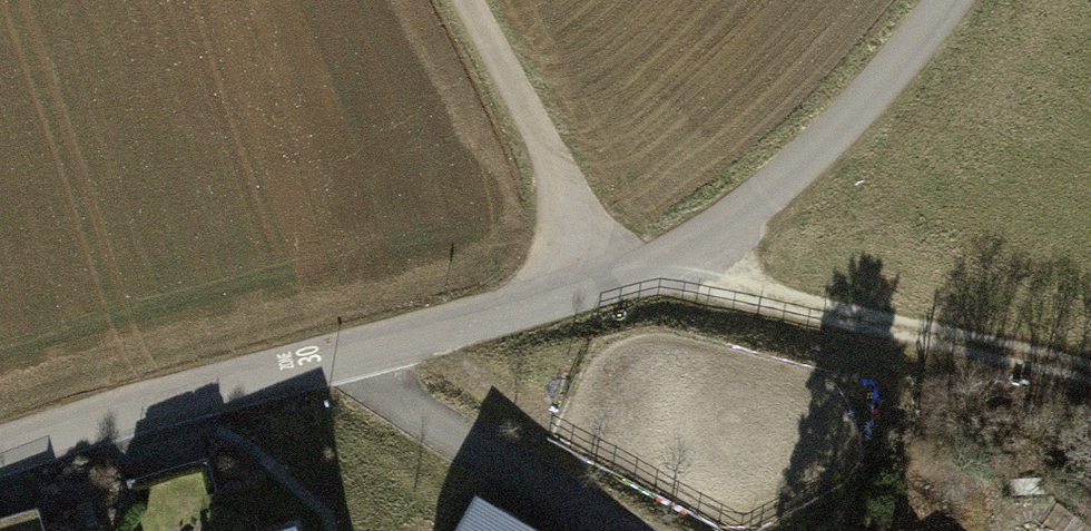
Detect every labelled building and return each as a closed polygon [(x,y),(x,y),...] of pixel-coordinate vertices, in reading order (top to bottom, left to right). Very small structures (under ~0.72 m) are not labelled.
[(475,491),(452,530),(543,530),(475,491)]
